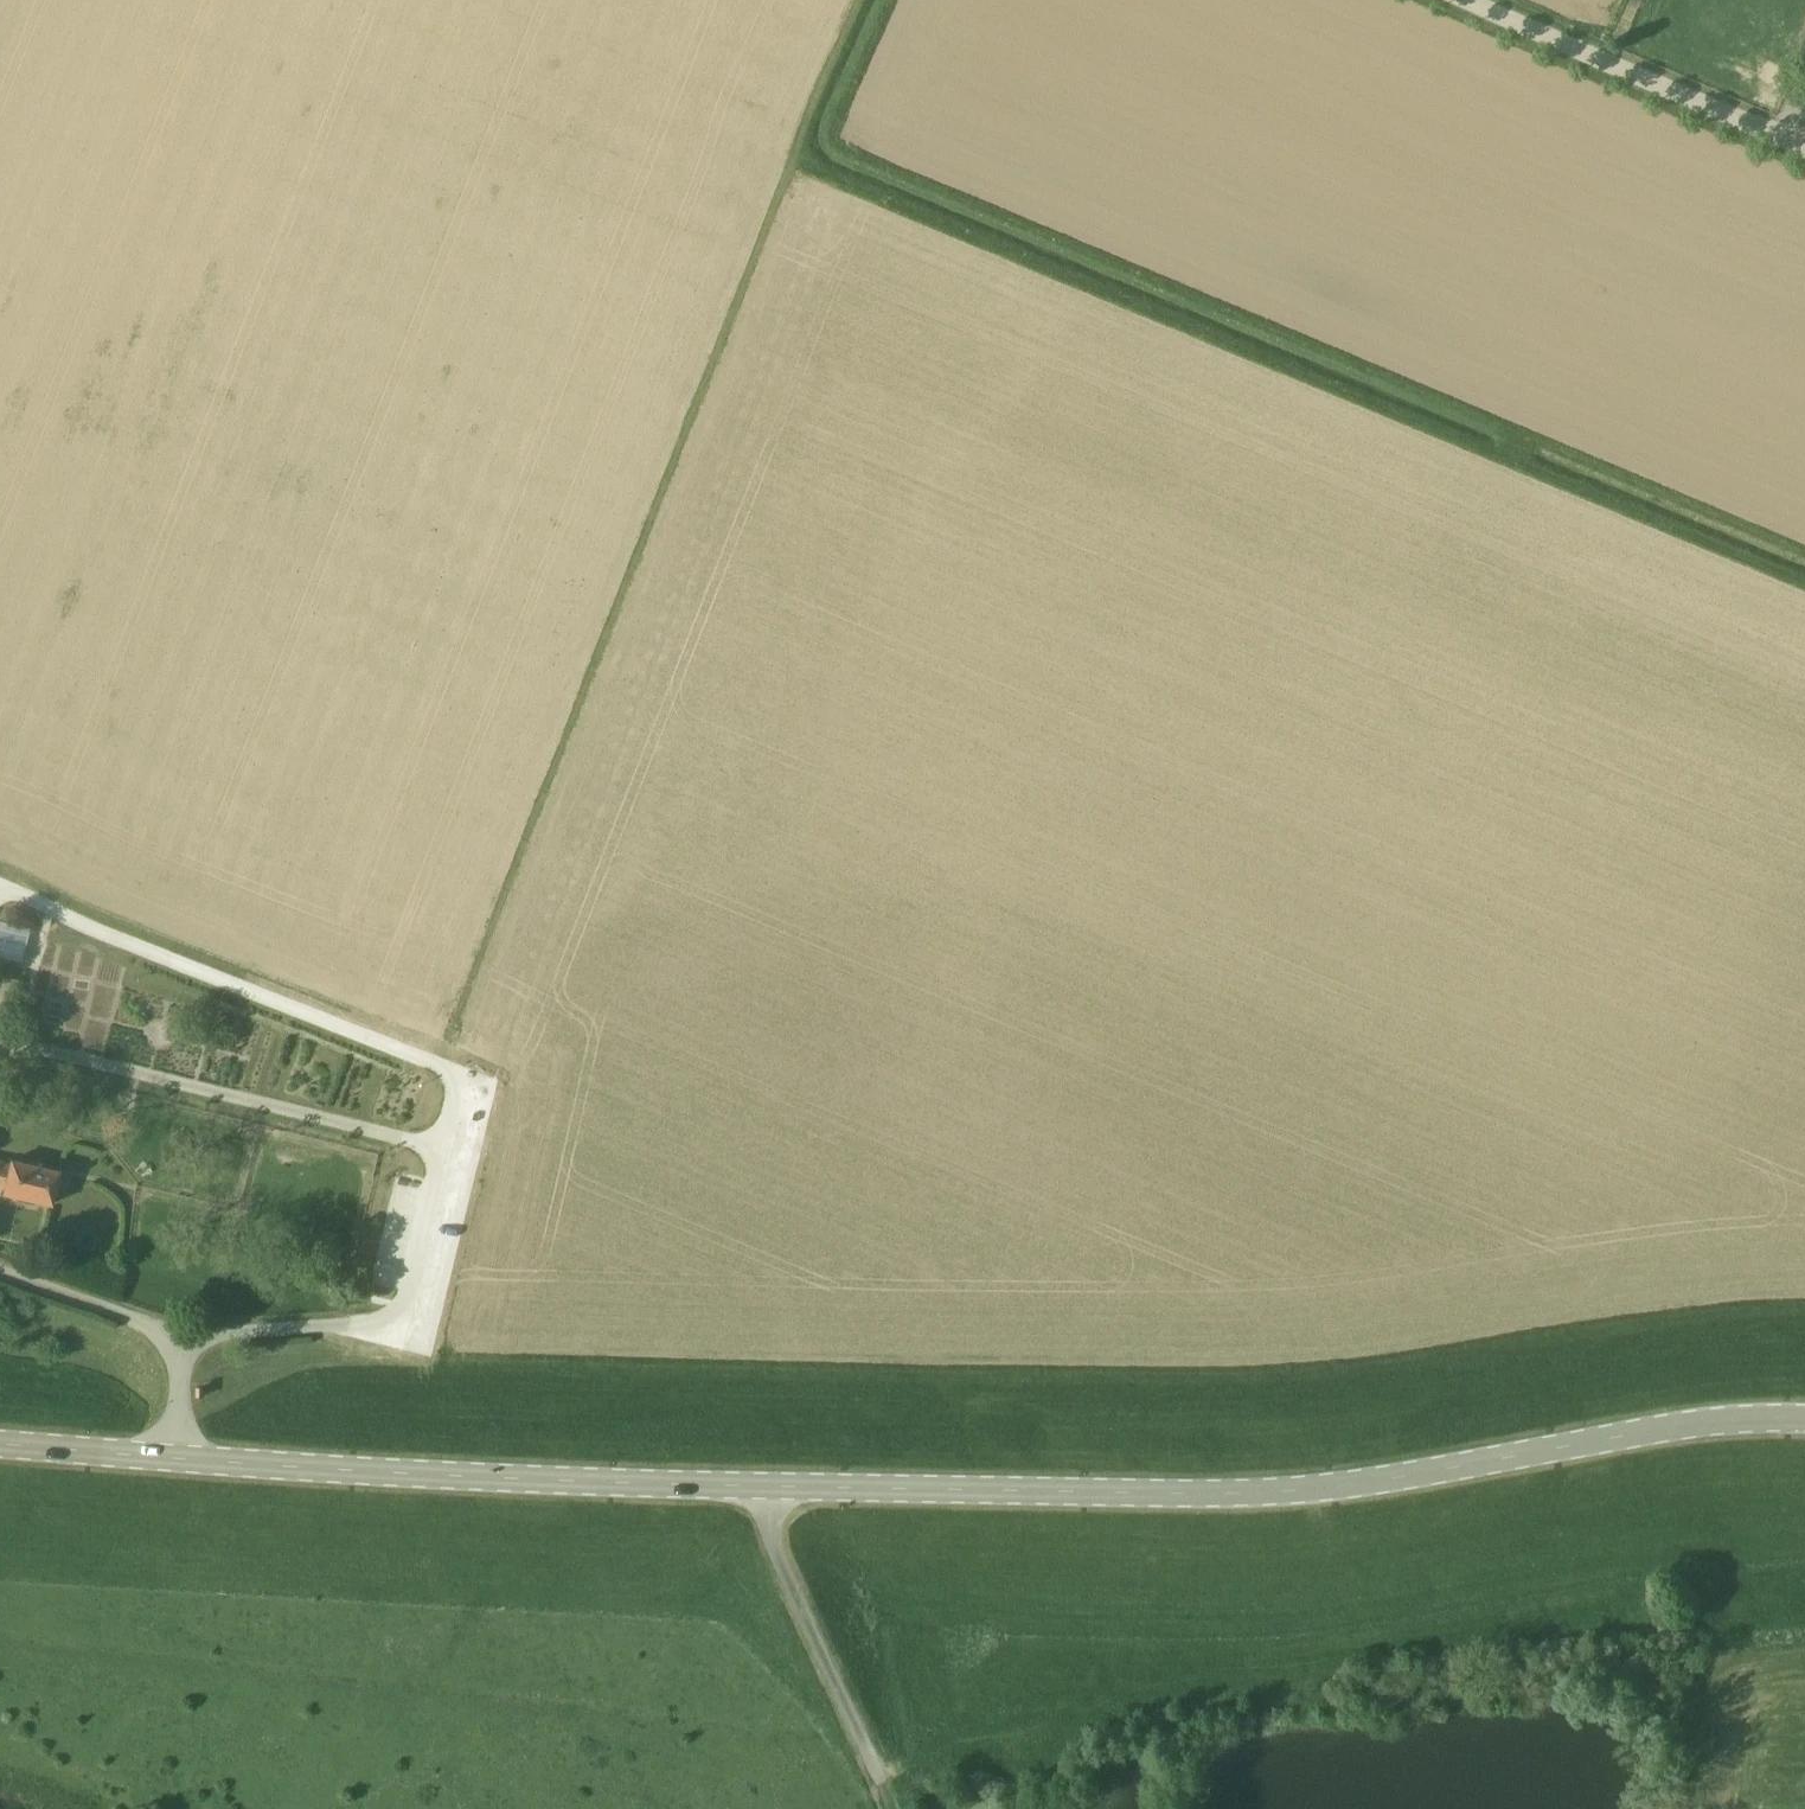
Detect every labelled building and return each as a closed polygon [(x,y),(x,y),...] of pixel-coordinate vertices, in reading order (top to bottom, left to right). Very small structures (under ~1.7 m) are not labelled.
[(0,1162),(0,1189),(3,1190),(2,1194),(51,1206),(59,1172),(10,1160),(9,1164),(0,1162)]
